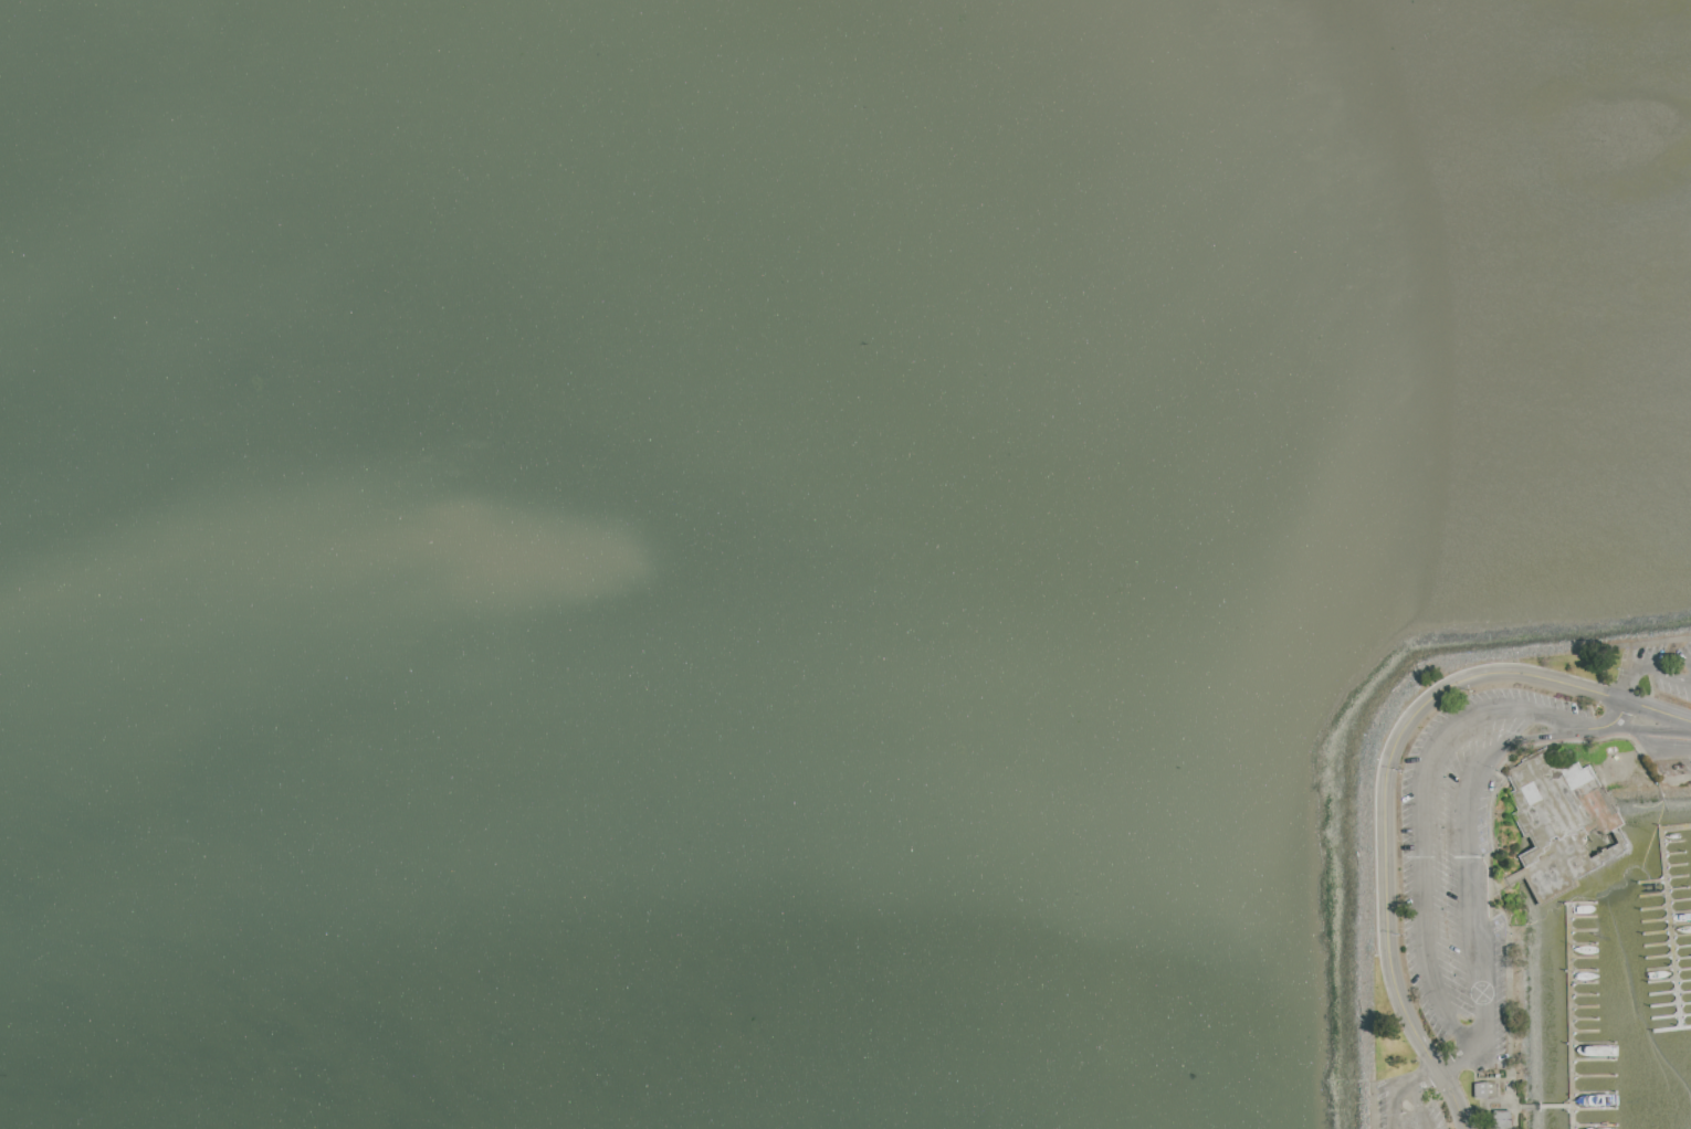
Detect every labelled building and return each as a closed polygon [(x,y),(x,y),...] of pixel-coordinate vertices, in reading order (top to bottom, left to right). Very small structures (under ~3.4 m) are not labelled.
[(1542,906),(1526,875),(1512,883),(1510,878),(1527,868),(1520,855),(1536,846),(1529,832),(1522,834),(1511,813),(1516,811),(1506,790),(1511,788),(1502,771),(1520,762),(1519,759),(1548,742),(1550,745),(1555,742),(1562,755),(1564,753),(1569,763),(1580,758),(1585,766),(1593,761),(1603,781),(1606,780),(1632,827),(1624,832),(1636,854),(1542,906)] [(1474,1083),(1500,1083),(1500,1098),(1474,1098),(1474,1083)] [(1510,1110),(1511,1128),(1495,1128),(1494,1110),(1510,1110)]
